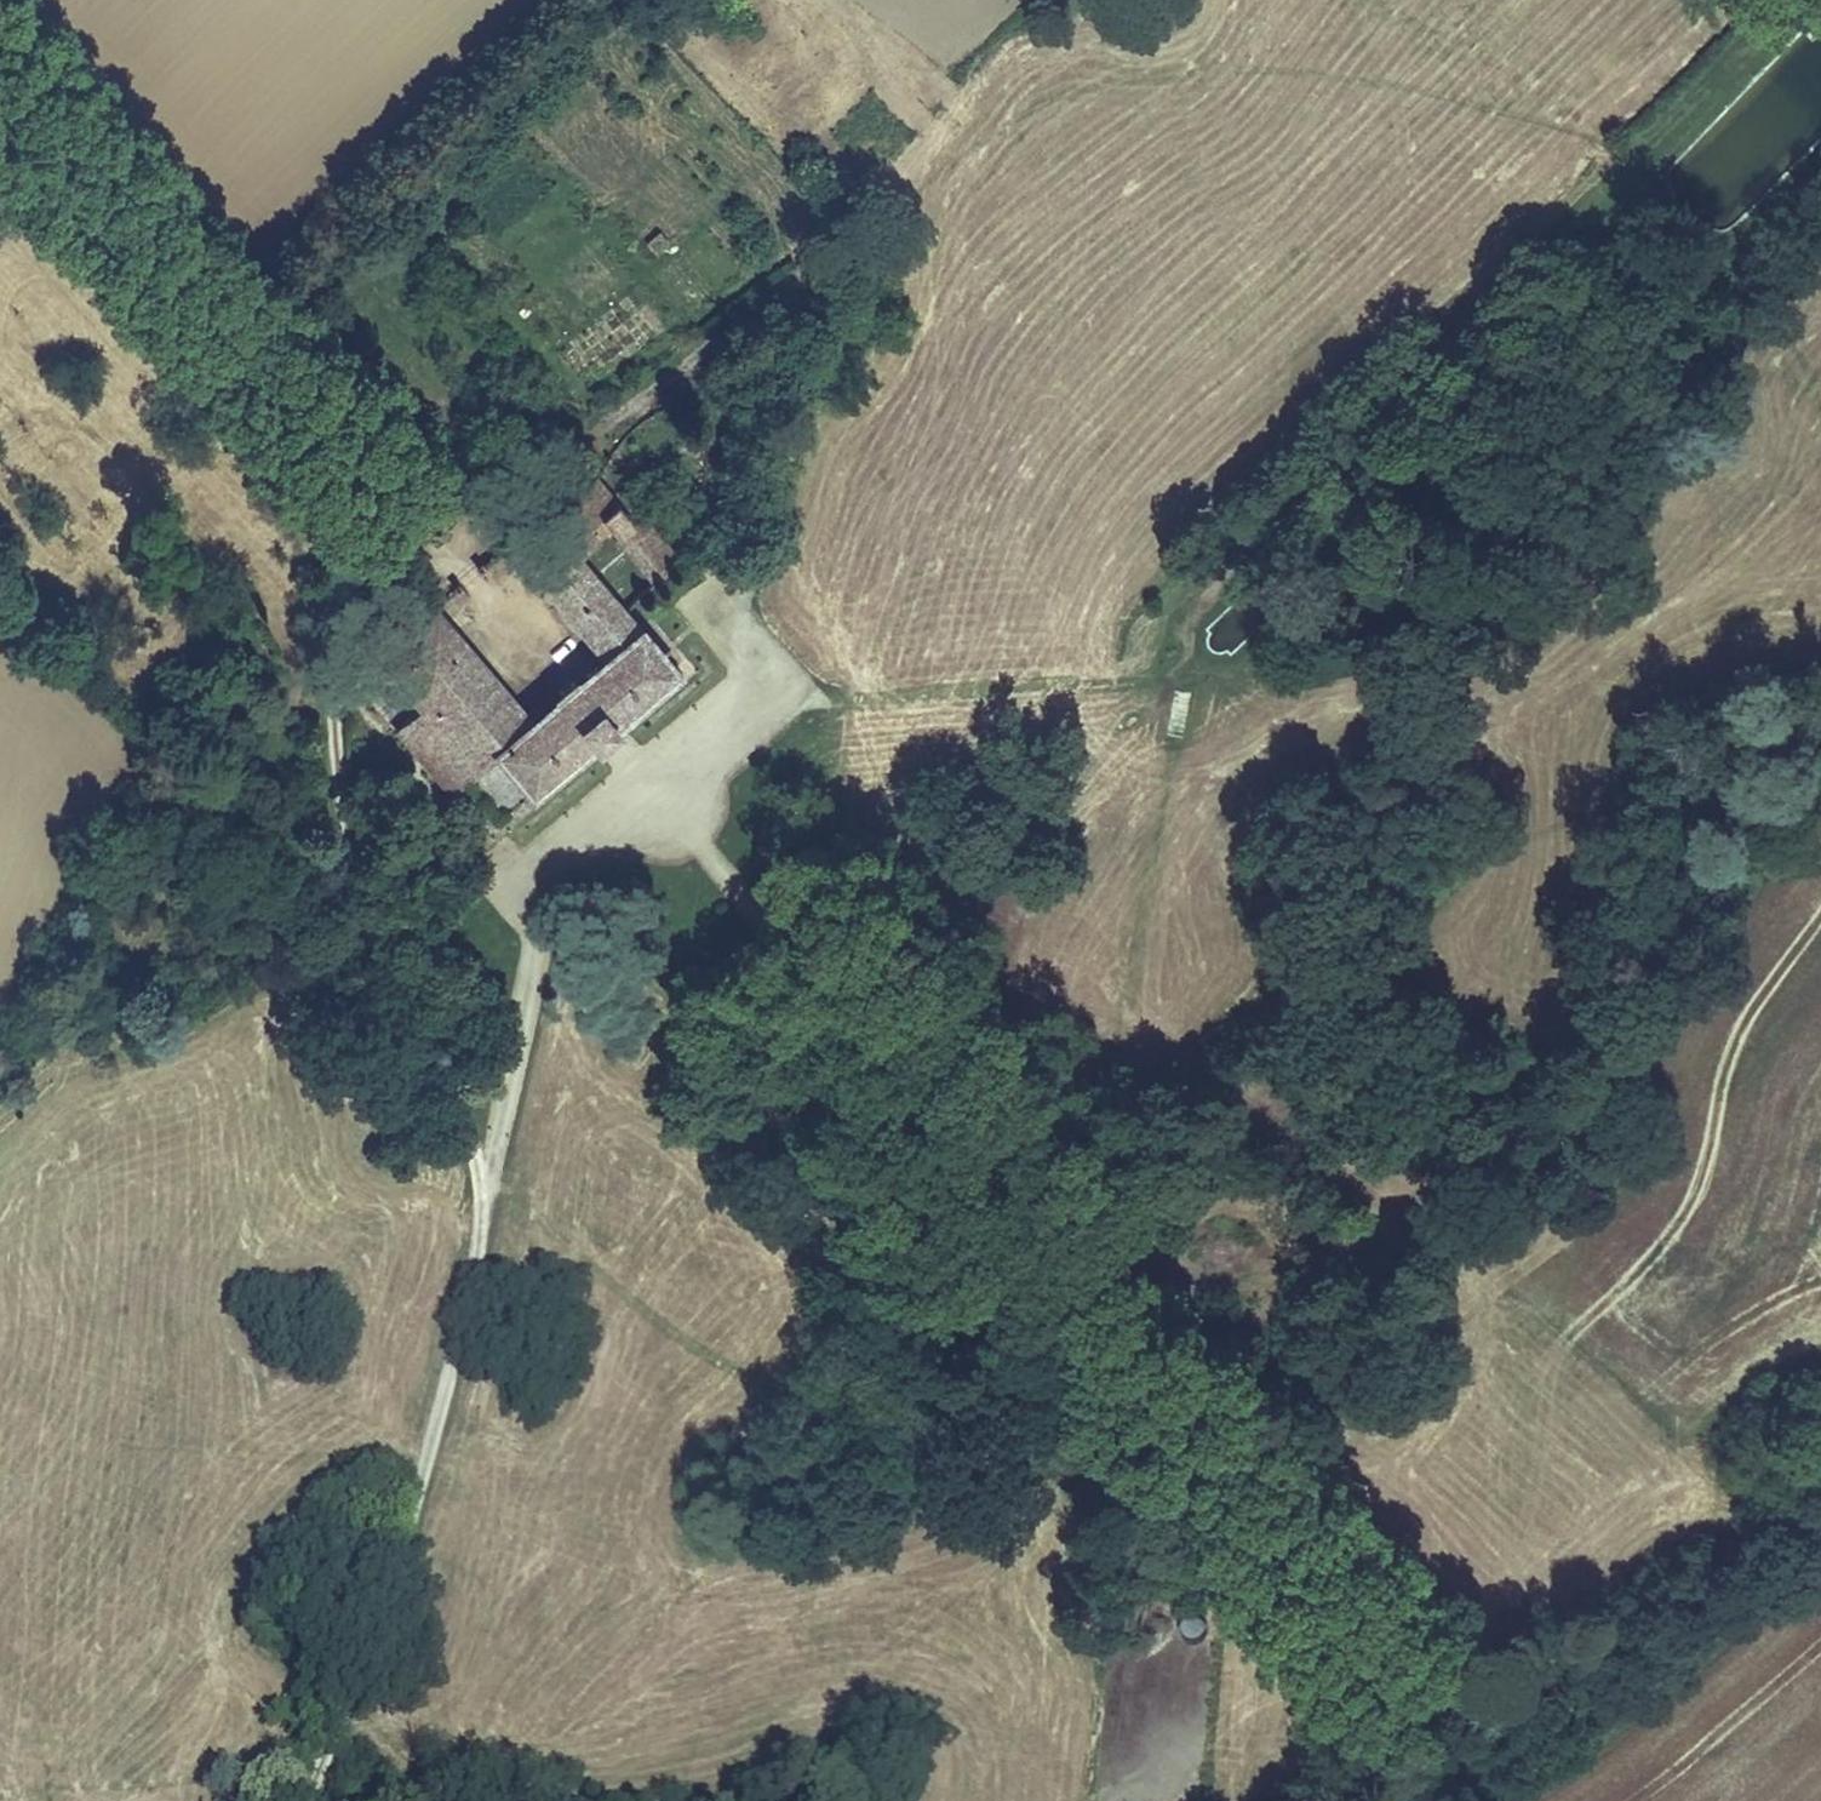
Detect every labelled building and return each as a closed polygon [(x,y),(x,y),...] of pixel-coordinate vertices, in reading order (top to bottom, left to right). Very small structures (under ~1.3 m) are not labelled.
[(726,410),(732,418),(741,410),(735,402),(726,410)] [(378,653),(406,685),(423,705),(397,728),(452,793),(465,781),(497,818),(592,737),(593,738),(611,723),(611,722),(672,669),(621,609),(572,552),(606,524),(615,534),(631,519),(614,498),(583,524),(560,497),(508,541),(607,657),(577,683),(576,681),(558,697),(559,698),(529,723),(431,608),(378,653)] [(637,514),(631,519),(615,534),(632,553),(654,534),(637,514)] [(654,534),(632,553),(654,581),(677,561),(654,534)]
